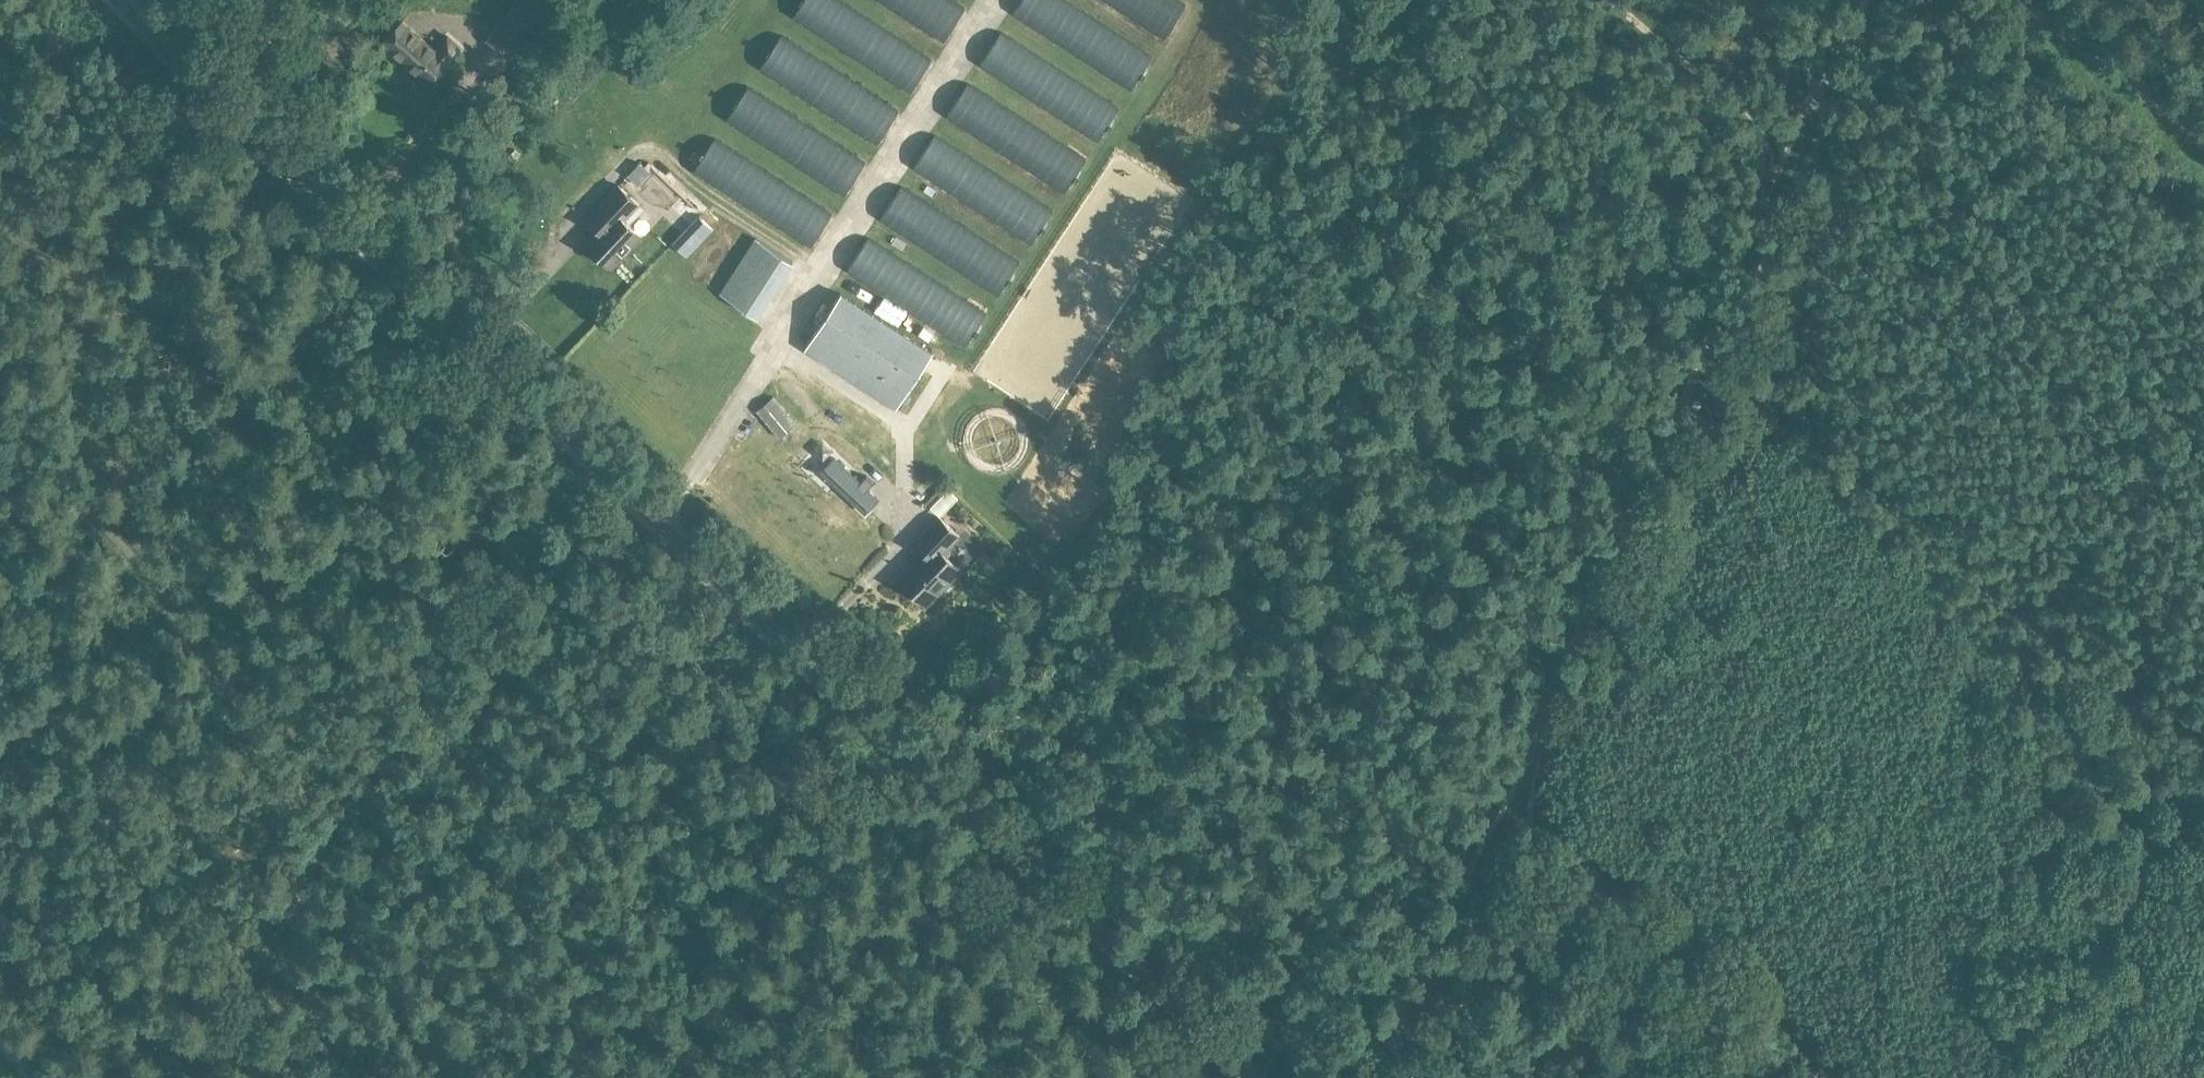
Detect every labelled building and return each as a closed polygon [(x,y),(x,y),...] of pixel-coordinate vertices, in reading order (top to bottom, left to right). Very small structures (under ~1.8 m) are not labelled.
[(793,17),(911,92),(932,59),(840,0),(804,0),(793,17)] [(944,41),(965,8),(953,0),(881,0),(944,41)] [(1014,13),(1131,89),(1153,56),(1066,0),(1022,0),(1014,13)] [(1164,38),(1186,5),(1178,0),(1106,0),(1164,38)] [(403,21),(384,44),(404,61),(431,84),(434,80),(438,84),(443,83),(452,73),(451,68),(447,64),(462,47),(448,35),(436,49),(423,38),(403,21)] [(1002,31),(980,64),(1098,141),(1119,107),(1002,31)] [(782,35),(760,68),(878,144),(899,111),(782,35)] [(969,83),(947,116),(1065,192),(1086,159),(969,83)] [(748,86),(727,119),(844,195),(866,162),(748,86)] [(935,134),(914,167),(1032,243),(1053,210),(935,134)] [(715,137),(694,171),(811,247),(833,213),(715,137)] [(612,215),(586,242),(599,254),(599,260),(605,260),(612,266),(642,234),(625,219),(640,204),(620,184),(601,204),(612,215)] [(902,185),(881,219),(998,295),(1020,262),(902,185)] [(671,225),(690,241),(701,229),(682,213),(671,225)] [(869,237),(848,270),(965,346),(987,313),(869,237)] [(756,238),(721,292),(758,316),(793,262),(756,238)] [(841,292),(806,347),(897,407),(933,351),(841,292)] [(773,395),(756,410),(779,437),(796,422),(773,395)] [(848,459),(834,474),(873,511),(887,495),(848,459)] [(930,548),(902,578),(926,602),(937,591),(942,592),(950,584),(949,579),(960,568),(943,552),(960,535),(940,516),(918,537),(930,548)]
